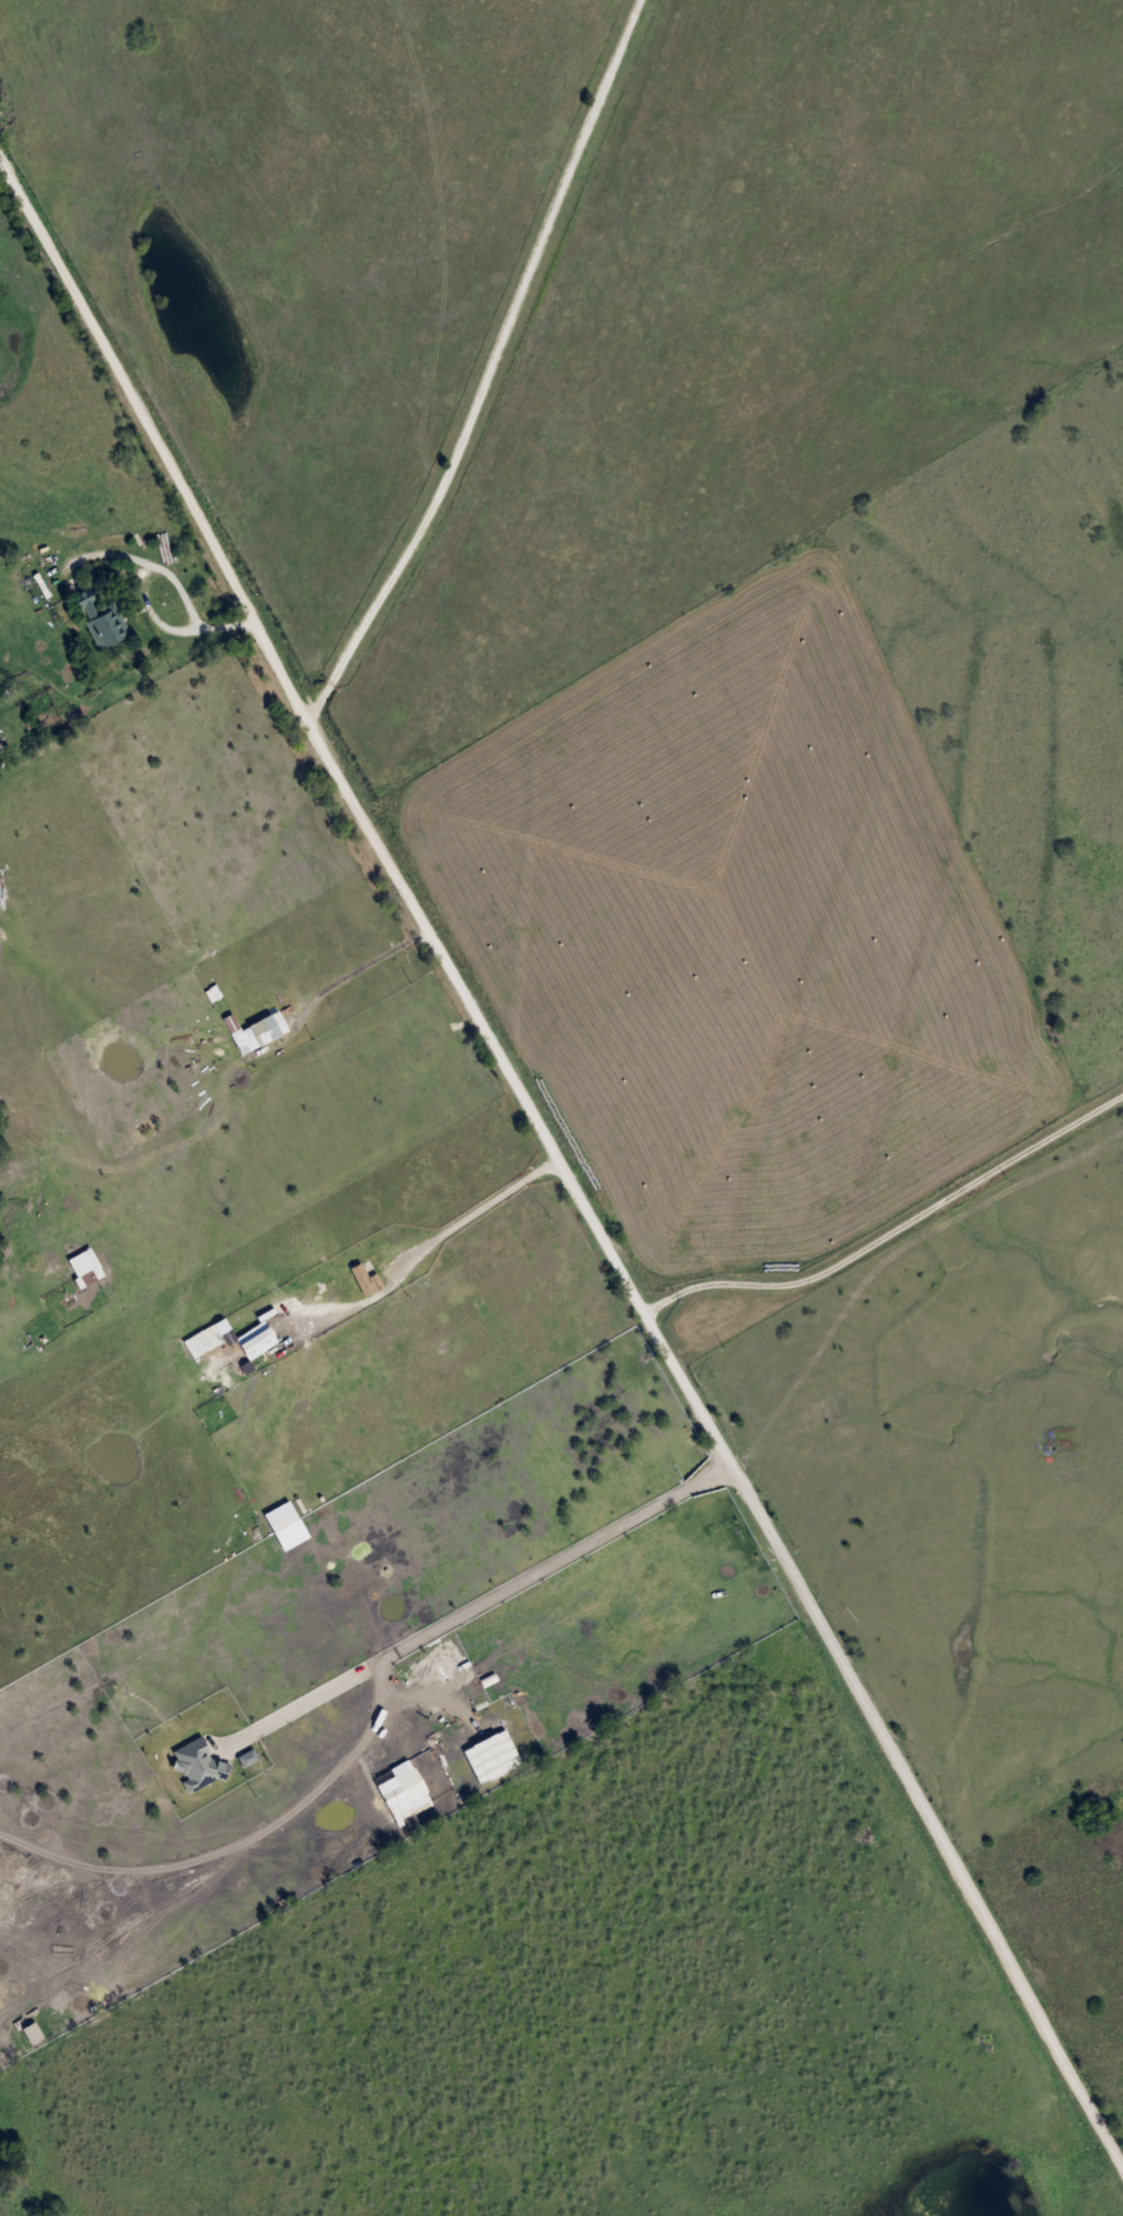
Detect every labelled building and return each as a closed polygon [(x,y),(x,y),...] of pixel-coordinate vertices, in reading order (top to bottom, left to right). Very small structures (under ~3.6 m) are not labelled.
[(114,601),(129,636),(96,649),(73,593),(89,587),(98,609),(114,601)] [(8,746),(0,724),(0,749),(8,746)]
